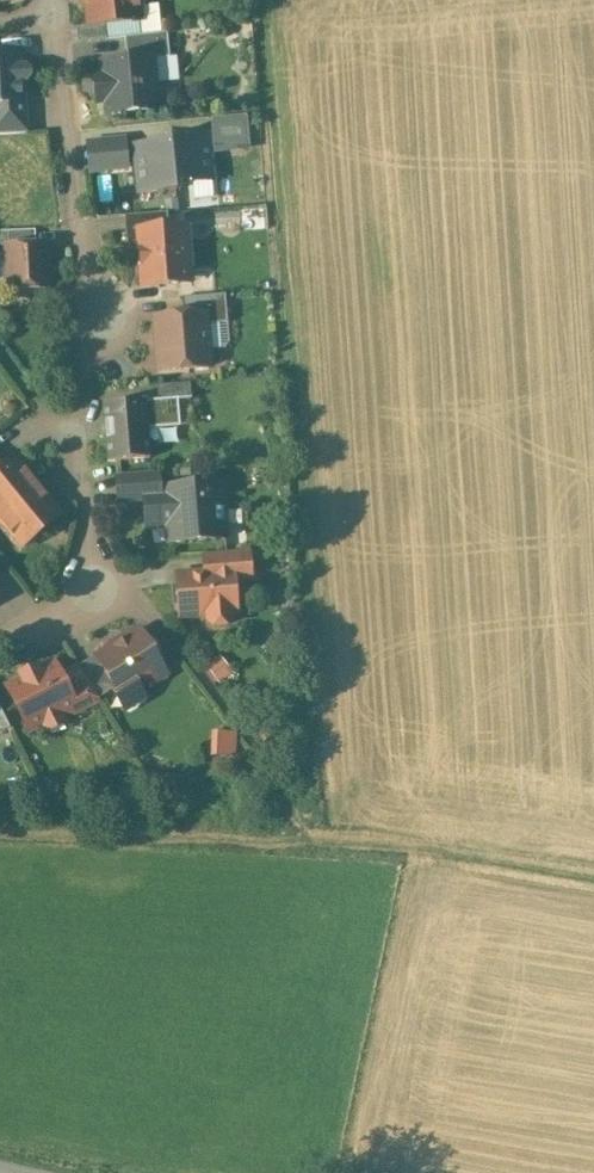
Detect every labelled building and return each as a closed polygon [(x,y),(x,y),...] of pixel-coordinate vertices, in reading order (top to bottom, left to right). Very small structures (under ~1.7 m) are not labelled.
[(90,27),(139,21),(137,7),(143,6),(147,1),(147,0),(87,0),(90,27)] [(167,33),(124,38),(127,60),(151,58),(151,60),(169,58),(167,33)] [(0,53),(0,103),(21,102),(21,100),(20,81),(26,81),(30,77),(30,71),(26,67),(22,67),(22,52),(0,53)] [(127,60),(103,63),(105,76),(95,77),(98,102),(107,101),(108,114),(156,110),(155,96),(158,95),(156,72),(152,72),(151,60),(151,58),(127,60)] [(0,103),(0,134),(26,133),(25,100),(21,100),(21,102),(0,103)] [(207,134),(171,137),(176,191),(177,191),(176,185),(195,183),(194,177),(211,176),(207,134)] [(171,143),(135,146),(139,188),(156,187),(156,192),(176,191),(171,137),(170,137),(171,143)] [(125,142),(110,143),(112,169),(127,167),(125,142)] [(110,143),(90,145),(92,171),(112,169),(110,143)] [(167,213),(125,216),(127,244),(140,243),(139,231),(169,228),(167,213)] [(169,228),(139,231),(140,243),(141,265),(143,265),(145,286),(179,284),(178,270),(190,269),(188,246),(186,246),(185,227),(169,228)] [(0,232),(0,246),(7,246),(36,245),(35,230),(0,232)] [(36,245),(7,246),(9,291),(12,291),(13,293),(18,298),(26,298),(31,292),(31,290),(47,289),(45,244),(36,245)] [(225,294),(183,298),(184,316),(205,315),(206,325),(227,323),(225,294)] [(184,316),(156,319),(160,371),(209,367),(206,325),(205,315),(184,316)] [(190,383),(176,385),(177,399),(191,398),(190,383)] [(176,385),(147,387),(149,401),(177,399),(176,385)] [(149,401),(103,405),(108,462),(150,459),(148,428),(154,427),(154,425),(178,419),(176,401),(192,400),(191,398),(177,399),(149,401)] [(14,459),(3,467),(0,470),(0,521),(22,547),(61,515),(14,459)] [(188,488),(175,489),(174,489),(170,486),(167,489),(165,489),(165,490),(160,490),(159,472),(142,474),(144,496),(143,497),(143,498),(149,497),(150,507),(149,507),(149,508),(146,512),(146,517),(146,519),(147,526),(147,528),(149,528),(156,527),(156,528),(160,527),(164,523),(168,523),(169,532),(169,534),(170,541),(169,541),(170,543),(172,543),(179,542),(179,543),(181,542),(193,541),(194,541),(195,541),(200,541),(202,541),(202,540),(217,539),(217,540),(218,539),(219,539),(223,539),(226,539),(225,522),(224,522),(223,509),(224,508),(223,507),(222,496),(223,496),(222,494),(222,487),(222,485),(219,485),(212,486),(210,486),(198,487),(193,484),(188,488)] [(142,474),(116,476),(118,504),(140,502),(143,498),(143,497),(144,496),(142,474)] [(204,575),(178,577),(178,575),(177,575),(180,618),(207,615),(208,622),(213,626),(227,625),(231,620),(231,614),(236,613),(233,576),(250,575),(249,551),(229,553),(231,566),(206,569),(204,569),(203,570),(204,575)] [(229,553),(205,555),(206,569),(231,566),(229,553)] [(97,658),(96,659),(115,688),(116,689),(123,701),(166,674),(140,631),(97,658)] [(220,681),(236,672),(226,652),(210,660),(220,681)] [(96,656),(78,667),(98,699),(115,688),(96,659),(97,658),(96,656)] [(37,668),(20,676),(22,681),(7,689),(28,731),(71,710),(75,708),(60,675),(54,665),(39,673),(37,668)] [(78,667),(77,666),(60,675),(75,708),(71,710),(73,715),(100,702),(98,699),(78,667)]
